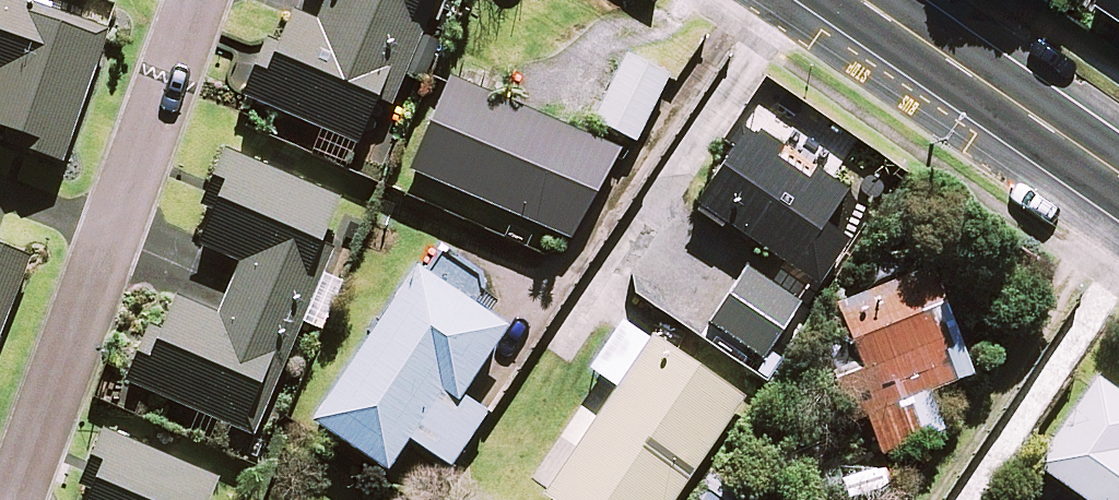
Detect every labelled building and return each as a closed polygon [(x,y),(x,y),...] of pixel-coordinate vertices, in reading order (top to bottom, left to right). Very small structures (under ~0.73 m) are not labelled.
[(18,0),(0,0),(0,123),(30,134),(26,146),(62,159),(107,31),(18,0)] [(278,39),(268,34),(243,93),(260,100),(356,141),(376,94),(393,101),(403,76),(425,86),(443,42),(421,33),(435,0),(295,0),(278,39)] [(669,73),(629,51),(594,116),(635,138),(669,73)] [(613,147),(450,79),(412,169),(576,237),(613,147)] [(840,199),(742,137),(698,204),(828,287),(856,243),(825,223),(840,199)] [(349,199),(232,152),(195,242),(241,260),(219,315),(169,295),(133,383),(255,432),(349,199)] [(26,259),(0,249),(0,327),(26,259)] [(803,302),(745,264),(703,329),(761,366),(803,302)] [(506,325),(418,266),(316,418),(388,466),(409,435),(451,463),(485,411),(459,394),(506,325)] [(971,373),(932,268),(840,301),(864,365),(847,371),(877,454),(943,430),(928,389),(971,373)] [(624,322),(592,368),(614,383),(541,489),(557,499),(673,499),(745,395),(661,337),(655,344),(624,322)] [(1096,377),(1037,465),(1090,499),(1118,499),(1118,393),(1096,377)] [(88,495),(86,499),(219,499),(227,480),(115,435),(99,428),(74,490),(88,495)] [(707,484),(696,499),(731,499),(707,484)]
